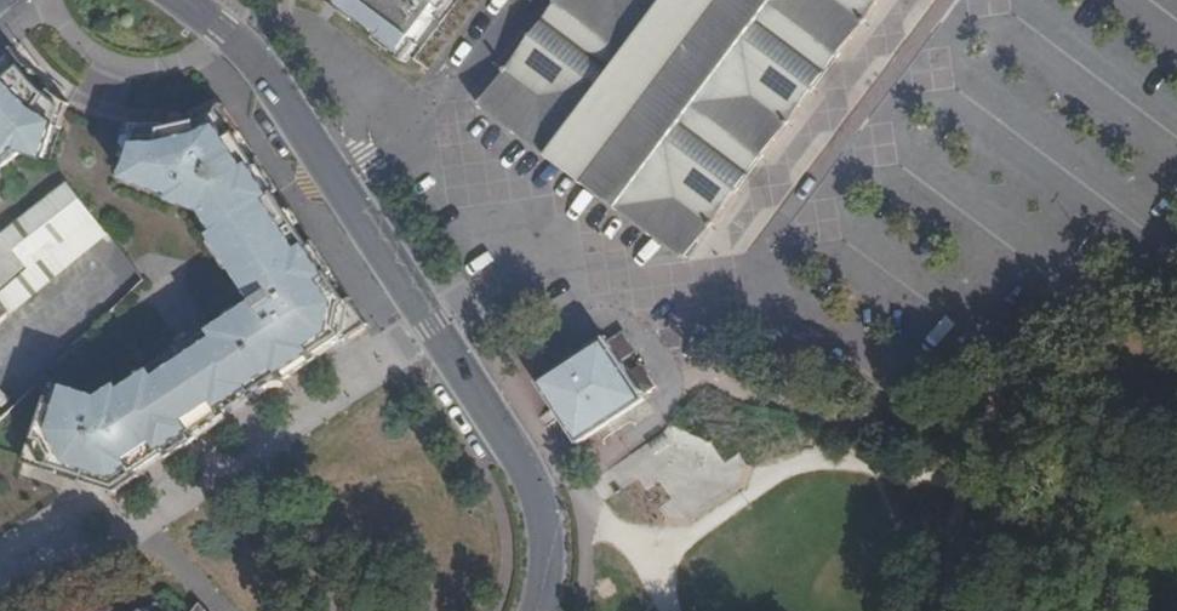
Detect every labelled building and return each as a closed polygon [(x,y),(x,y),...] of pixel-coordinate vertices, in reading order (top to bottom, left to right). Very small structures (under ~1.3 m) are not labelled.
[(408,47),(443,0),(345,0),(408,47)] [(469,112),(638,235),(642,232),(707,253),(864,41),(895,0),(553,0),(469,112)] [(22,151),(44,159),(54,127),(61,129),(69,104),(48,89),(44,94),(22,72),(27,67),(11,46),(0,55),(0,169),(22,151)] [(130,159),(124,179),(172,195),(170,201),(199,211),(213,233),(208,236),(251,303),(206,332),(247,395),(282,372),(285,377),(318,356),(314,351),(342,333),(345,339),(370,322),(352,296),(347,299),(329,273),(334,270),(313,239),(308,242),(276,196),(281,193),(260,162),(255,165),(237,139),(243,135),(221,105),(193,117),(195,124),(164,131),(162,124),(131,124),(120,156),(130,159)] [(8,312),(4,305),(34,276),(43,284),(107,233),(68,182),(0,235),(0,320),(8,312)] [(334,270),(329,273),(347,299),(352,296),(334,270)] [(206,332),(178,351),(219,413),(247,395),(206,332)] [(314,351),(318,356),(345,339),(342,333),(314,351)] [(538,382),(579,444),(644,400),(641,395),(625,371),(604,338),(538,382)] [(219,413),(178,351),(117,390),(115,385),(93,392),(52,378),(26,456),(25,460),(58,470),(61,464),(82,471),(80,477),(115,489),(140,473),(136,467),(163,449),(167,454),(198,434),(195,429),(219,413)] [(625,371),(641,395),(654,386),(638,362),(625,371)] [(136,467),(140,473),(167,454),(163,449),(136,467)] [(61,464),(58,470),(80,477),(82,471),(61,464)]
